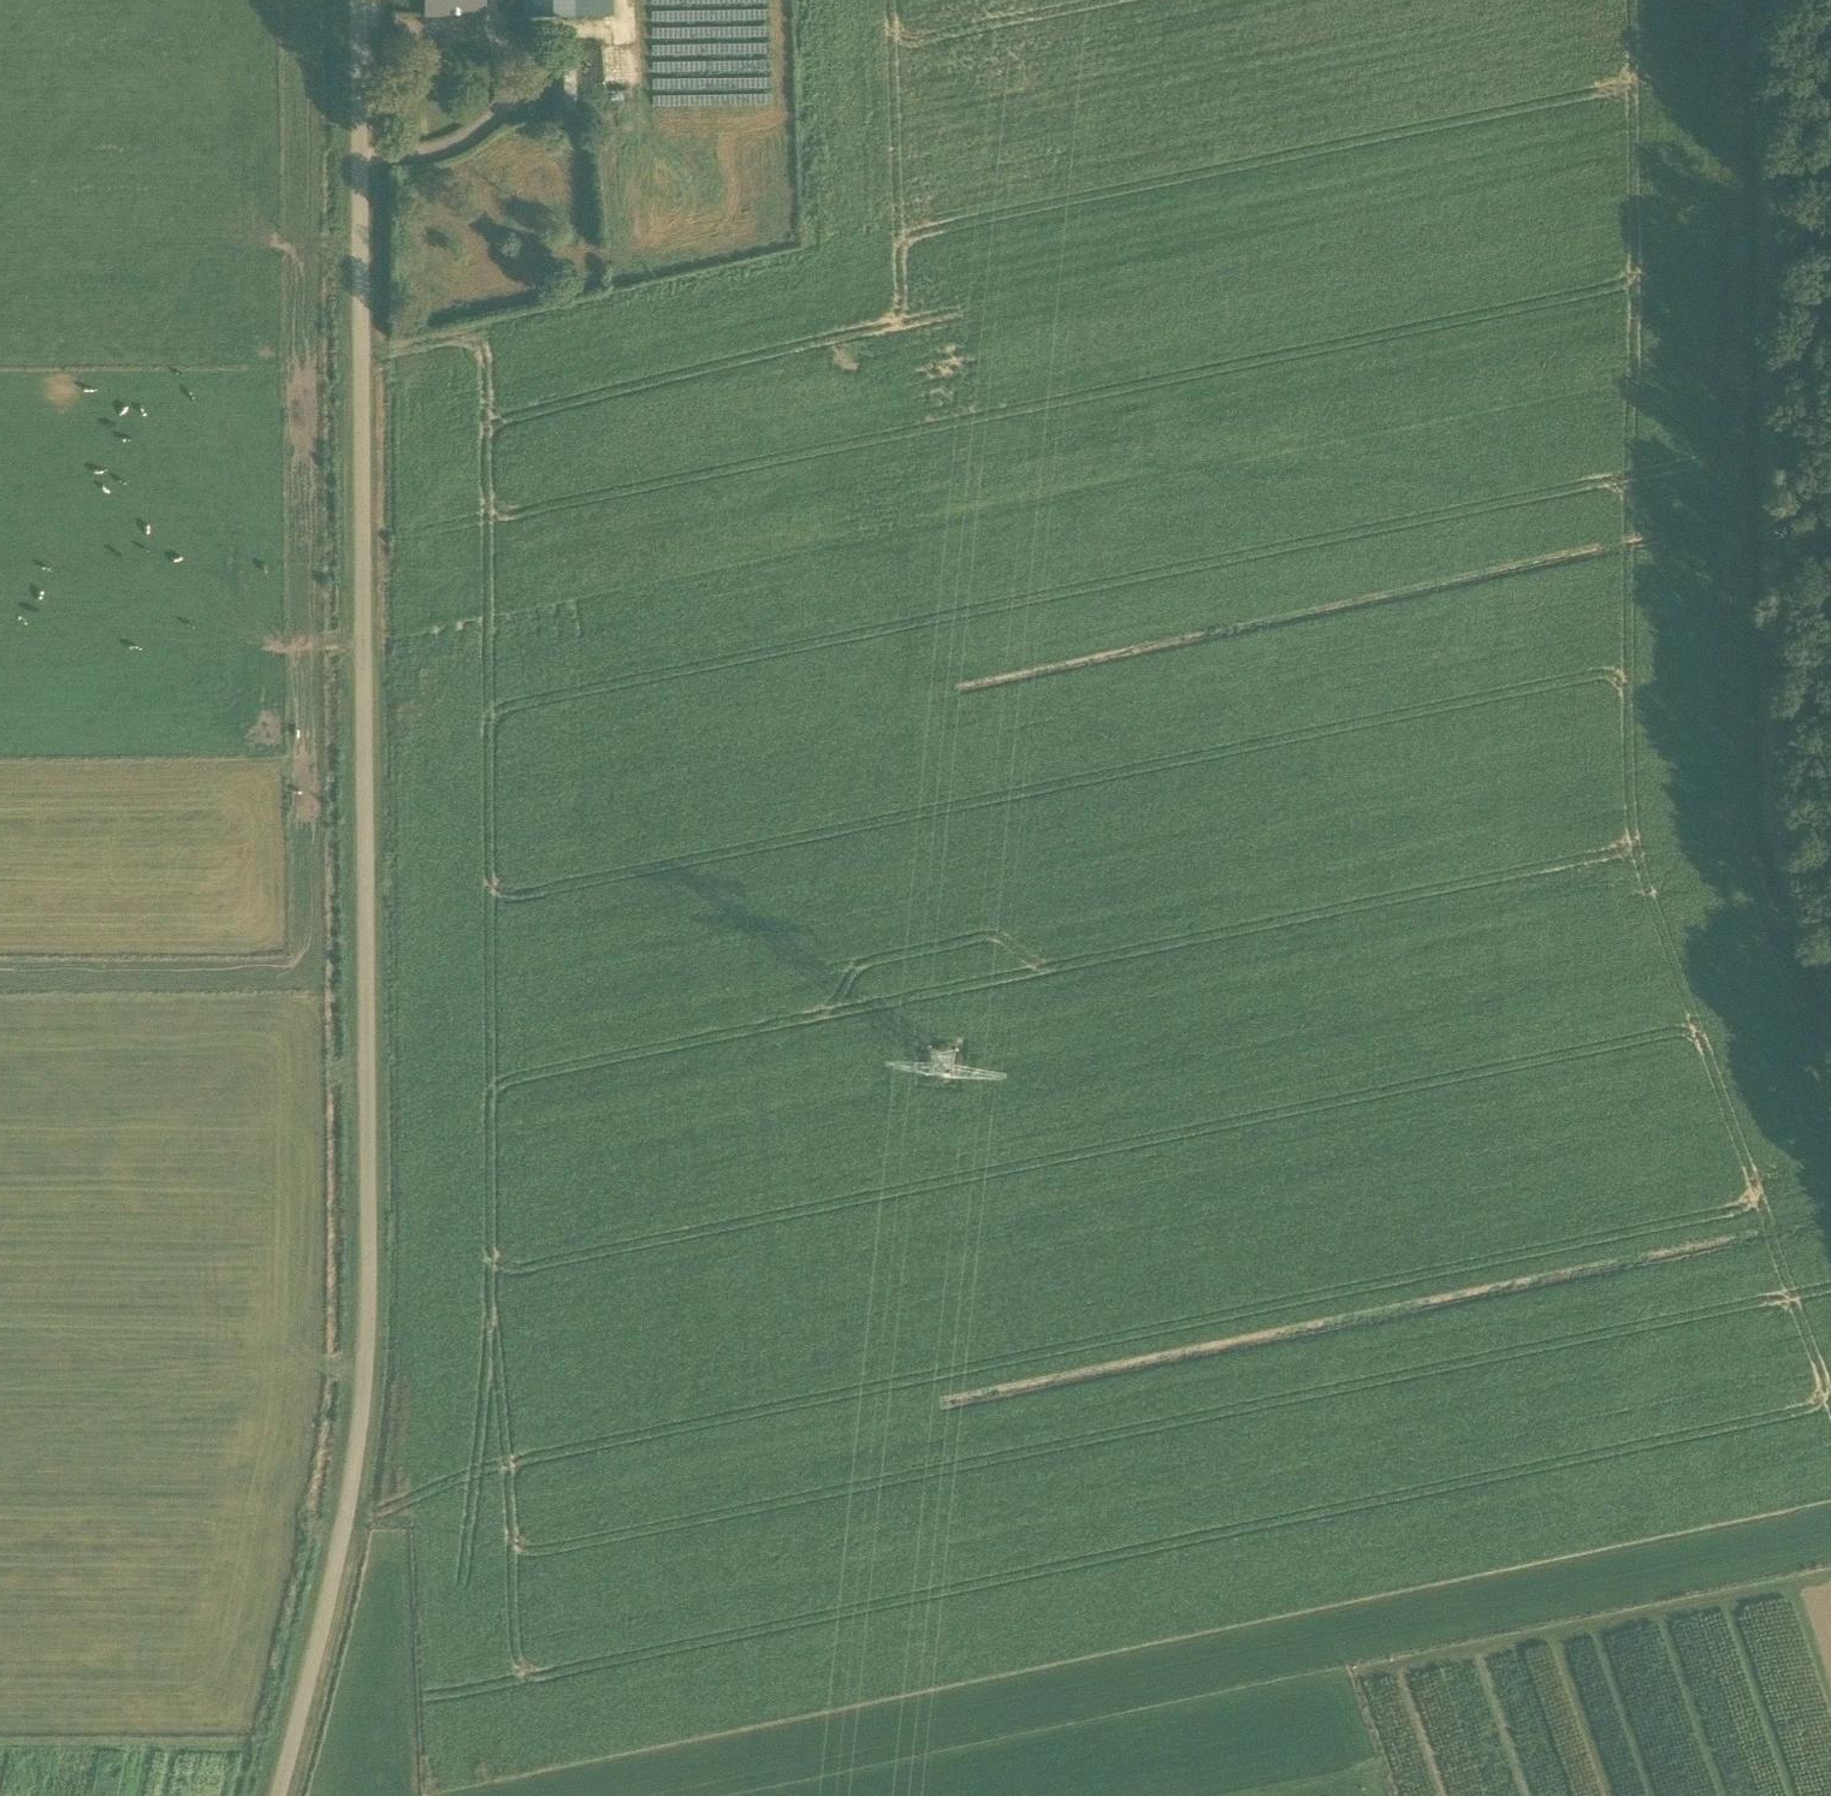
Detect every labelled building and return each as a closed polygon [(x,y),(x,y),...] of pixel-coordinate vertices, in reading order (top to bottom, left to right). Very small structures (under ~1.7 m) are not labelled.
[(427,14),(460,13),(460,19),(486,18),(486,2),(486,0),(426,0),(427,14)] [(576,17),(576,0),(523,0),(524,17),(576,17)] [(552,63),(555,112),(580,111),(577,61),(552,63)]
